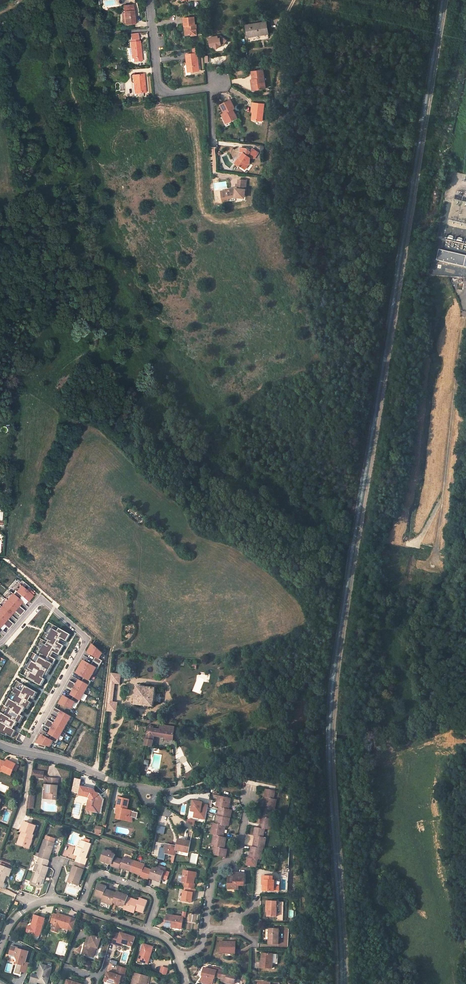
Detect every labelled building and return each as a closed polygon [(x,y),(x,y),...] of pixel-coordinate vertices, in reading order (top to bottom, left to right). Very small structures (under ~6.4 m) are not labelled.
[(133,25),(132,7),(123,7),(123,15),(124,25),(124,26),(133,25)] [(195,26),(195,18),(184,19),(185,27),(186,27),(187,36),(192,36),(192,37),(198,36),(197,26),(195,26)] [(268,32),(266,22),(246,25),(247,31),(249,31),(250,36),(260,34),(259,33),(268,32)] [(210,47),(227,46),(227,38),(219,38),(219,36),(209,37),(210,47)] [(141,62),(139,42),(129,42),(131,59),(135,59),(136,62),(141,62)] [(199,71),(197,53),(186,54),(187,64),(190,63),(191,72),(199,71)] [(265,87),(262,68),(251,70),(254,89),(265,87)] [(143,92),(142,74),(130,75),(131,83),(133,83),(134,93),(143,92)] [(234,109),(231,101),(220,106),(228,123),(236,119),(232,110),(234,109)] [(263,123),(264,104),(252,103),(252,107),(253,107),(253,113),(252,122),(263,123)] [(253,158),(257,152),(251,148),(249,151),(245,148),(239,148),(240,156),(241,157),(241,159),(238,159),(234,164),(240,168),(241,167),(244,169),(247,165),(250,165),(249,159),(253,158)] [(244,199),(246,182),(238,181),(238,185),(238,190),(236,190),(226,191),(227,203),(234,202),(234,198),(244,199)] [(465,263),(465,256),(440,250),(438,261),(465,267),(465,263)] [(0,609),(0,628),(3,624),(9,629),(14,624),(8,619),(14,611),(20,616),(25,611),(19,606),(23,602),(19,599),(22,596),(28,602),(33,596),(22,586),(17,591),(16,591),(0,609)] [(51,628),(45,638),(47,639),(53,629),(51,628)] [(36,663),(32,661),(27,670),(31,672),(27,678),(41,686),(45,679),(44,679),(45,676),(47,676),(56,660),(51,657),(50,656),(51,655),(50,655),(51,653),(52,653),(53,652),(54,652),(59,655),(64,646),(59,643),(58,643),(59,640),(60,638),(62,639),(67,642),(71,635),(60,629),(58,632),(53,629),(47,639),(49,640),(46,645),(44,644),(39,653),(41,654),(40,657),(36,663)] [(88,653),(96,658),(93,661),(100,665),(103,661),(99,660),(103,654),(93,645),(88,653)] [(80,667),(93,675),(97,668),(98,669),(100,665),(93,661),(91,665),(84,661),(80,667)] [(82,682),(89,686),(91,682),(89,681),(93,675),(80,667),(76,674),(84,678),(82,682)] [(121,675),(112,674),(111,684),(120,685),(121,675)] [(68,684),(85,693),(89,686),(82,682),(79,680),(76,686),(75,685),(75,684),(70,681),(68,684)] [(13,701),(10,699),(7,704),(10,706),(9,709),(8,709),(5,715),(2,713),(0,717),(0,718),(3,720),(1,722),(0,724),(0,733),(7,736),(7,735),(12,738),(16,731),(13,729),(6,725),(7,722),(15,726),(17,722),(20,724),(24,717),(21,715),(14,711),(15,708),(23,712),(25,708),(28,710),(32,703),(22,697),(23,694),(34,700),(38,693),(20,683),(14,693),(17,695),(13,701)] [(73,697),(80,701),(85,693),(68,684),(66,687),(72,690),(72,689),(74,690),(71,696),(73,697)] [(155,693),(155,688),(137,686),(135,705),(153,707),(154,702),(155,693)] [(23,694),(22,697),(32,703),(34,700),(23,694)] [(59,705),(72,708),(75,703),(78,705),(80,701),(73,697),(71,700),(64,696),(59,705)] [(118,703),(109,702),(108,712),(117,713),(118,703)] [(58,719),(67,725),(71,717),(54,708),(52,711),(58,714),(59,713),(60,714),(58,719)] [(46,723),(63,732),(67,725),(58,719),(54,725),(53,724),(53,723),(47,719),(46,723)] [(51,736),(58,740),(63,732),(46,723),(44,726),(50,729),(50,728),(52,729),(49,735),(51,736)] [(154,736),(165,738),(165,740),(172,740),(173,737),(173,732),(174,727),(172,727),(160,725),(159,730),(152,729),(153,727),(148,725),(147,734),(154,736)] [(39,744),(46,746),(50,747),(53,742),(56,744),(58,740),(51,736),(49,739),(42,735),(37,744),(39,744)] [(10,775),(13,770),(15,764),(7,761),(5,763),(4,763),(3,764),(1,763),(0,761),(0,772),(1,772),(10,775)] [(192,769),(185,774),(188,779),(195,774),(192,769)] [(43,772),(31,770),(30,777),(42,778),(43,772)] [(71,777),(65,776),(63,783),(70,784),(71,777)] [(56,800),(57,786),(55,786),(56,778),(47,778),(46,785),(45,791),(44,799),(45,799),(56,800)] [(98,805),(99,799),(98,797),(98,796),(99,796),(99,795),(98,794),(97,793),(96,793),(96,794),(94,791),(95,790),(81,787),(79,796),(83,797),(89,798),(93,804),(92,810),(93,811),(97,812),(97,810),(99,811),(101,805),(98,805)] [(274,799),(275,791),(266,789),(265,797),(266,798),(266,799),(267,799),(266,801),(265,801),(264,809),(263,809),(261,817),(262,817),(262,818),(263,818),(263,820),(262,820),(260,828),(256,827),(254,835),(256,835),(255,837),(256,837),(256,839),(255,839),(253,846),(251,854),(252,854),(252,856),(251,856),(250,857),(249,857),(247,865),(254,867),(256,867),(258,858),(260,859),(261,855),(260,854),(260,851),(262,852),(262,848),(263,848),(264,844),(263,844),(263,841),(265,842),(265,837),(263,837),(265,829),(270,830),(271,826),(269,826),(270,823),(271,823),(272,819),(270,819),(272,811),(274,811),(274,807),(273,807),(274,804),(275,804),(276,800),(274,799)] [(229,805),(230,798),(219,796),(217,804),(222,804),(221,808),(219,807),(216,824),(218,824),(217,828),(213,827),(211,834),(215,835),(214,843),(218,844),(217,847),(215,847),(214,855),(226,858),(227,849),(224,848),(225,847),(223,846),(223,845),(225,845),(226,838),(223,837),(224,829),(223,829),(223,827),(224,828),(225,826),(228,826),(231,810),(228,809),(228,807),(227,807),(227,805),(229,805)] [(127,811),(129,801),(119,798),(116,809),(119,810),(118,814),(116,820),(122,821),(123,817),(131,819),(133,812),(127,811)] [(206,820),(209,804),(204,803),(204,801),(193,799),(189,817),(206,820)] [(93,804),(90,804),(88,811),(100,814),(101,811),(99,811),(97,810),(97,812),(93,811),(92,810),(93,804)] [(122,821),(132,824),(135,813),(133,812),(131,819),(123,817),(122,821)] [(29,846),(33,835),(32,835),(35,826),(24,822),(23,822),(20,830),(21,831),(23,832),(19,843),(29,846)] [(16,844),(28,849),(29,846),(19,843),(23,832),(21,831),(20,831),(16,844)] [(47,860),(48,861),(55,843),(54,843),(56,839),(46,835),(45,840),(44,839),(38,857),(40,858),(47,860)] [(86,858),(91,843),(89,843),(90,840),(84,838),(83,841),(81,840),(79,847),(76,855),(77,855),(75,861),(76,862),(85,865),(87,858),(86,858)] [(191,842),(178,839),(177,846),(176,850),(188,852),(191,842)] [(177,846),(165,843),(163,853),(175,855),(176,850),(177,846)] [(107,851),(104,850),(100,860),(104,861),(104,860),(109,862),(108,863),(112,864),(114,857),(115,854),(112,853),(112,852),(108,850),(107,851)] [(123,857),(122,860),(114,857),(112,864),(111,866),(119,869),(120,867),(121,868),(122,866),(123,867),(123,868),(130,871),(133,860),(130,859),(130,861),(127,860),(127,858),(123,857)] [(33,882),(41,885),(44,877),(45,877),(49,867),(47,867),(50,861),(48,861),(40,858),(38,863),(36,862),(33,871),(36,872),(33,882)] [(144,867),(144,864),(140,863),(140,864),(137,863),(138,862),(133,860),(130,871),(137,873),(137,872),(140,873),(139,874),(141,875),(140,876),(148,879),(149,878),(152,870),(144,867)] [(75,867),(73,866),(70,874),(72,874),(69,882),(78,885),(85,865),(76,862),(75,867)] [(3,889),(5,883),(4,883),(7,875),(6,875),(9,868),(0,865),(0,887),(3,889)] [(161,882),(164,871),(161,870),(161,869),(157,867),(157,868),(153,867),(152,870),(149,878),(153,879),(153,877),(157,879),(157,880),(161,882)] [(184,870),(182,882),(185,882),(184,888),(187,888),(194,889),(195,884),(193,884),(195,874),(193,874),(194,872),(184,870)] [(244,885),(245,874),(235,873),(235,877),(229,876),(228,889),(239,889),(239,885),(244,885)] [(273,881),(273,877),(263,876),(263,880),(264,880),(264,890),(274,891),(275,881),(273,881)] [(106,886),(99,884),(94,895),(102,898),(103,896),(106,898),(105,902),(112,905),(113,902),(116,893),(109,890),(108,892),(107,891),(107,889),(106,889),(106,886)] [(182,901),(192,902),(193,897),(195,898),(196,889),(194,889),(187,888),(187,891),(184,891),(182,901)] [(120,894),(121,892),(117,891),(116,893),(113,902),(117,903),(116,905),(120,906),(121,905),(125,906),(128,897),(128,895),(125,894),(124,896),(120,894)] [(143,913),(147,901),(139,898),(139,901),(137,901),(136,902),(135,902),(135,900),(128,897),(125,906),(124,909),(131,911),(132,907),(136,908),(135,910),(143,913)] [(278,906),(279,901),(267,901),(266,910),(268,910),(268,916),(277,916),(277,906),(278,906)] [(68,929),(71,918),(63,915),(62,916),(53,914),(51,922),(54,923),(53,925),(55,926),(53,931),(58,932),(60,927),(68,929)] [(182,926),(183,918),(167,914),(165,925),(174,927),(174,925),(182,926)] [(40,936),(45,919),(35,916),(32,923),(34,923),(33,927),(31,927),(28,926),(27,932),(31,933),(40,936)] [(76,919),(71,918),(68,929),(72,931),(76,919)] [(279,944),(279,929),(269,929),(269,944),(279,944)] [(120,934),(113,932),(110,943),(117,945),(118,942),(123,943),(132,946),(135,937),(121,932),(120,934)] [(98,948),(101,938),(89,934),(83,953),(93,956),(96,947),(98,948)] [(236,953),(236,942),(221,942),(221,953),(236,953)] [(148,964),(153,947),(144,944),(138,961),(148,964)] [(18,948),(12,946),(9,954),(16,956),(19,961),(14,973),(21,975),(22,972),(28,974),(30,964),(26,962),(29,952),(17,949),(18,948)] [(273,968),(274,954),(264,954),(263,962),(261,962),(260,968),(273,968)] [(51,967),(41,964),(38,973),(39,973),(38,975),(33,974),(30,983),(35,983),(36,983),(37,982),(46,983),(47,983),(51,967)] [(119,966),(116,974),(107,971),(104,981),(112,983),(119,983),(120,981),(122,981),(127,968),(119,966)] [(160,973),(168,975),(169,967),(161,966),(160,973)] [(201,982),(212,983),(214,975),(221,977),(222,970),(215,969),(215,970),(202,968),(202,973),(203,973),(201,982)] [(234,983),(236,973),(223,970),(221,977),(226,978),(225,981),(234,983)] [(148,976),(134,972),(131,983),(141,983),(143,983),(145,983),(146,983),(148,976)]
